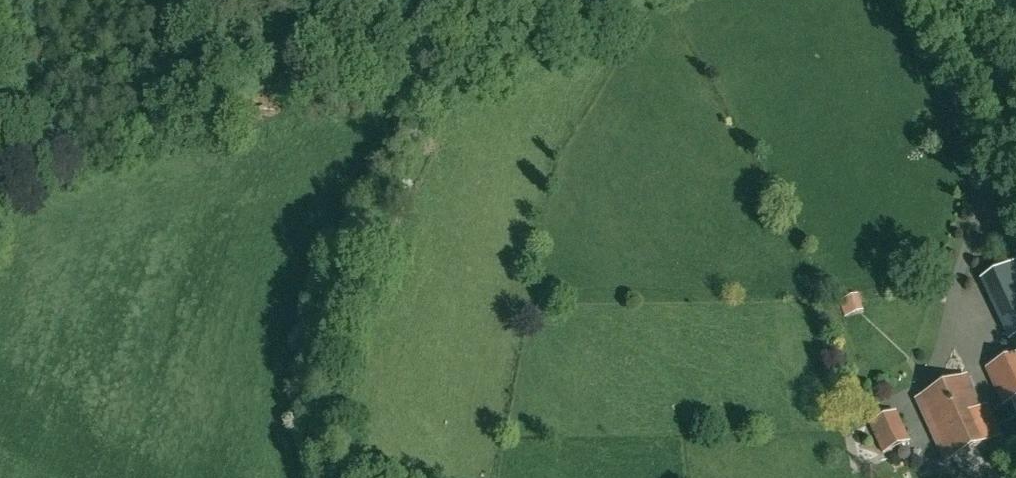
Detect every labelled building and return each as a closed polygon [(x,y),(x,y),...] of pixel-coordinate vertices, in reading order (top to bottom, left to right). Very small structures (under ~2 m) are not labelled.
[(985,279),(1012,339),(1015,337),(1015,265),(985,279)] [(856,295),(846,299),(851,314),(862,311),(856,295)] [(1002,405),(1015,399),(1015,355),(986,369),(1002,405)] [(918,400),(945,460),(999,436),(985,407),(979,410),(965,378),(918,400)] [(869,424),(884,453),(909,441),(895,412),(869,424)]
